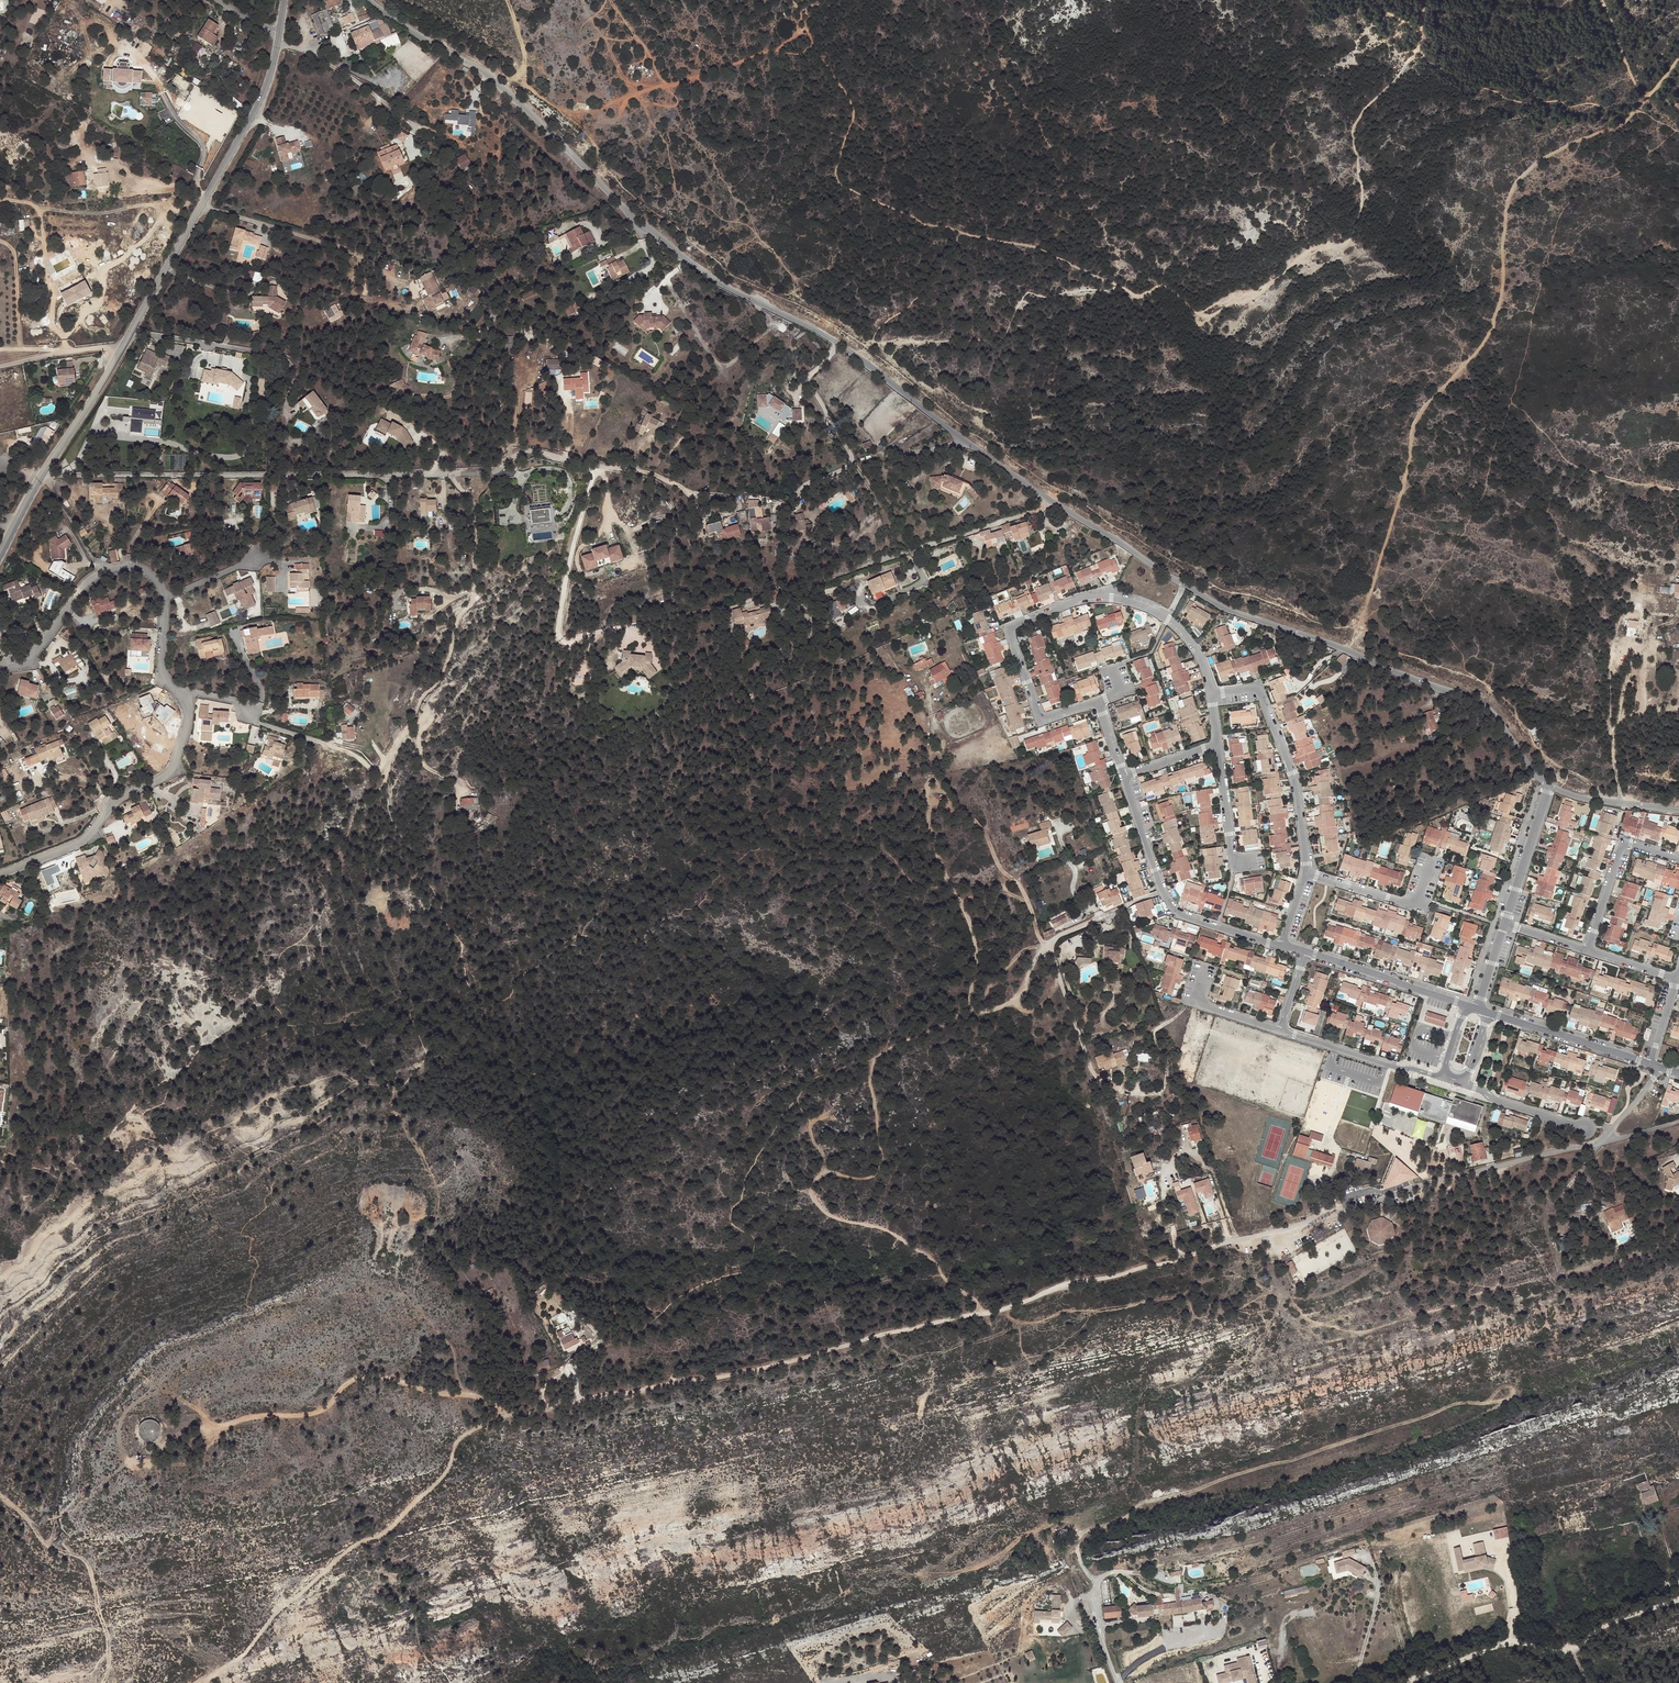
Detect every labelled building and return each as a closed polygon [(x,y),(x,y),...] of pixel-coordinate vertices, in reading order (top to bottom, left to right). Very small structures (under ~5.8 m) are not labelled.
[(325,9),(326,9),(342,2),(341,0),(321,0),(325,9)] [(335,29),(326,9),(325,9),(322,11),(330,31),(335,29)] [(117,12),(113,18),(118,21),(122,15),(117,12)] [(348,15),(342,17),(345,25),(356,20),(352,12),(348,14),(348,15)] [(325,33),(317,14),(311,16),(320,35),(325,33)] [(208,41),(214,33),(219,23),(208,17),(198,35),(208,41)] [(369,30),(367,26),(350,34),(357,52),(375,45),(373,41),(382,37),(377,26),(369,30)] [(217,35),(214,33),(208,41),(212,44),(217,35)] [(191,50),(196,54),(203,47),(197,42),(191,50)] [(117,69),(104,69),(103,81),(112,81),(112,84),(115,84),(116,86),(118,87),(121,89),(124,88),(127,87),(129,85),(132,85),(132,82),(141,83),(141,70),(129,70),(117,69)] [(178,73),(172,81),(186,90),(191,82),(178,73)] [(152,93),(146,93),(146,96),(142,96),(142,101),(145,101),(145,106),(152,106),(152,93)] [(475,136),(476,111),(470,111),(470,115),(459,114),(459,109),(452,109),(452,114),(446,113),(446,123),(454,123),(453,135),(475,136)] [(402,131),(398,137),(404,142),(408,135),(402,131)] [(284,137),(276,139),(282,162),(289,160),(288,157),(287,153),(290,153),(289,149),(293,147),(294,151),(300,150),(298,141),(286,144),(284,137)] [(403,162),(396,146),(378,153),(385,170),(392,167),(394,171),(399,169),(397,165),(403,162)] [(458,165),(460,170),(470,164),(465,155),(456,160),(458,165)] [(68,175),(69,180),(70,186),(70,188),(82,186),(81,177),(84,176),(83,172),(68,175)] [(99,178),(94,179),(94,182),(96,182),(97,188),(108,187),(107,176),(104,177),(103,174),(99,175),(99,178)] [(587,246),(582,237),(578,229),(564,235),(564,236),(571,249),(568,251),(570,256),(587,246)] [(226,251),(232,254),(234,248),(237,249),(241,240),(247,242),(246,246),(256,250),(259,242),(251,239),(252,237),(244,234),(243,236),(239,235),(240,233),(234,230),(226,251)] [(589,233),(582,237),(587,246),(594,243),(589,233)] [(563,240),(568,251),(571,249),(564,236),(556,240),(555,238),(547,242),(548,245),(552,243),(553,244),(557,242),(557,243),(563,240)] [(260,265),(265,253),(260,251),(258,257),(254,256),(252,261),(260,265)] [(629,274),(622,262),(616,265),(612,258),(604,262),(599,265),(600,268),(606,266),(608,270),(606,271),(611,282),(617,280),(615,275),(619,273),(622,277),(629,274)] [(85,281),(61,294),(68,307),(92,294),(85,281)] [(442,293),(437,284),(428,289),(433,298),(435,297),(439,302),(440,302),(441,304),(432,308),(435,313),(433,313),(436,318),(444,313),(443,310),(450,306),(447,300),(449,299),(445,292),(442,293)] [(267,296),(252,296),(252,307),(269,307),(279,313),(286,302),(277,296),(277,286),(267,285),(267,296)] [(472,285),(469,291),(475,294),(478,288),(472,285)] [(541,296),(538,290),(521,299),(524,304),(541,296)] [(435,297),(433,298),(435,303),(431,305),(432,308),(441,304),(440,302),(439,302),(435,297)] [(569,316),(576,313),(572,305),(565,309),(569,316)] [(338,318),(333,310),(326,314),(332,322),(338,318)] [(650,315),(642,315),(643,323),(637,330),(643,335),(646,331),(653,331),(657,331),(661,334),(669,325),(661,318),(654,318),(654,319),(650,319),(650,315)] [(428,345),(432,346),(434,340),(425,338),(423,343),(422,342),(414,358),(427,363),(427,362),(434,365),(434,366),(445,368),(447,357),(439,356),(439,355),(430,351),(430,352),(425,350),(428,345)] [(153,354),(143,371),(159,379),(164,372),(162,370),(164,367),(172,372),(178,362),(168,357),(165,360),(153,354)] [(65,360),(66,368),(73,367),(72,359),(65,360)] [(558,361),(545,362),(545,372),(553,372),(558,372),(558,361)] [(56,370),(58,383),(70,381),(75,380),(73,367),(66,368),(56,370)] [(159,379),(143,371),(142,374),(150,378),(149,379),(156,384),(159,379)] [(217,375),(210,373),(208,383),(235,389),(235,388),(243,394),(249,387),(238,376),(222,373),(221,373),(221,376),(217,375)] [(585,375),(578,375),(578,380),(561,381),(562,393),(568,393),(573,393),(574,399),(574,402),(581,402),(581,395),(587,395),(585,375)] [(396,392),(407,387),(404,379),(392,384),(396,392)] [(235,389),(208,383),(208,385),(234,391),(235,389)] [(772,394),(758,395),(758,407),(768,406),(767,402),(772,401),(772,394)] [(232,407),(239,409),(243,398),(236,396),(232,407)] [(313,396),(302,399),(295,404),(299,409),(303,407),(306,411),(310,409),(314,415),(314,416),(314,418),(315,418),(317,418),(319,417),(319,416),(319,415),(325,410),(315,396),(313,396)] [(131,417),(155,420),(156,410),(133,407),(131,417)] [(327,413),(325,410),(319,415),(319,416),(319,417),(317,418),(315,418),(314,418),(314,416),(314,415),(310,409),(306,411),(315,423),(319,422),(320,418),(327,413)] [(652,436),(658,422),(644,416),(645,414),(641,412),(639,417),(641,418),(637,427),(635,426),(632,433),(637,435),(641,437),(643,432),(652,436)] [(392,422),(382,417),(381,418),(371,413),(369,418),(372,419),(371,421),(378,425),(388,430),(395,441),(403,435),(395,423),(393,424),(391,423),(392,422)] [(372,419),(369,418),(366,423),(376,428),(377,427),(387,432),(393,442),(395,441),(388,430),(378,425),(371,421),(372,419)] [(130,432),(141,432),(142,421),(130,421),(130,432)] [(652,436),(651,437),(655,439),(662,424),(658,422),(652,436)] [(780,422),(768,439),(774,444),(787,426),(780,422)] [(48,426),(42,436),(50,441),(56,431),(48,426)] [(863,444),(864,449),(873,446),(871,441),(863,444)] [(946,477),(943,475),(942,477),(941,476),(929,478),(930,490),(940,489),(942,490),(959,497),(960,496),(967,492),(974,500),(978,496),(970,488),(966,484),(946,476),(946,477)] [(369,491),(372,484),(367,482),(364,488),(369,491)] [(243,497),(257,496),(257,484),(235,485),(229,493),(233,496),(230,500),(236,504),(241,497),(243,497)] [(184,498),(166,485),(158,496),(163,499),(165,497),(170,501),(169,502),(176,508),(184,498)] [(91,502),(91,504),(99,504),(99,499),(105,500),(105,503),(115,503),(115,487),(110,487),(110,491),(99,491),(99,487),(87,487),(87,502),(91,502)] [(281,505),(284,514),(292,511),(293,514),(312,507),(308,495),(281,505)] [(358,516),(357,498),(344,499),(345,516),(358,516)] [(417,511),(425,511),(433,511),(433,501),(429,500),(428,499),(417,499),(417,511)] [(753,502),(747,502),(747,509),(750,534),(757,533),(756,524),(769,522),(768,518),(762,519),(755,520),(754,508),(754,502),(753,502)] [(760,507),(754,508),(755,520),(762,519),(760,507)] [(292,511),(284,514),(287,520),(294,517),(293,514),(292,511)] [(530,514),(531,522),(550,521),(550,513),(530,514)] [(745,514),(735,516),(738,529),(748,526),(745,514)] [(795,525),(796,528),(804,525),(801,514),(793,516),(794,518),(791,519),(791,520),(788,521),(790,526),(795,525)] [(769,524),(769,522),(756,524),(757,533),(759,532),(759,526),(769,524)] [(1020,539),(1019,537),(1030,534),(1026,522),(1010,527),(1009,524),(1001,526),(1006,542),(1007,544),(1012,543),(1010,537),(1013,536),(1015,541),(1020,539)] [(722,530),(721,524),(705,526),(707,535),(715,533),(717,539),(720,539),(720,541),(728,539),(729,542),(740,540),(738,528),(722,530)] [(998,544),(1006,542),(1001,526),(979,533),(982,543),(985,542),(987,548),(993,546),(993,547),(999,546),(998,544)] [(69,543),(63,533),(56,537),(54,534),(46,538),(48,542),(49,541),(49,556),(57,557),(58,549),(69,543)] [(960,539),(963,547),(971,544),(968,537),(960,539)] [(191,541),(180,544),(181,550),(181,553),(178,554),(179,559),(188,557),(187,556),(193,554),(193,556),(198,555),(196,546),(193,547),(191,541)] [(625,559),(621,544),(608,548),(607,545),(591,549),(592,553),(582,556),(586,570),(625,559)] [(109,551),(111,563),(117,562),(115,550),(109,551)] [(739,560),(737,556),(724,564),(727,567),(739,560)] [(1108,558),(1092,565),(1096,576),(1101,574),(1100,572),(1104,570),(1107,569),(1108,571),(1117,567),(1113,558),(1109,560),(1108,558)] [(1096,576),(1092,565),(1075,572),(1079,584),(1086,581),(1085,578),(1088,577),(1092,575),(1093,578),(1096,576)] [(305,587),(304,579),(303,579),(302,572),(306,572),(306,567),(295,567),(295,571),(289,571),(290,584),(298,584),(298,587),(305,587)] [(897,585),(891,572),(869,581),(873,592),(885,587),(885,590),(897,585)] [(266,575),(266,590),(275,590),(275,575),(266,575)] [(1051,582),(1056,594),(1060,592),(1059,589),(1063,588),(1066,587),(1067,589),(1074,586),(1070,577),(1065,579),(1064,576),(1051,582)] [(226,587),(219,590),(222,598),(229,596),(236,612),(249,607),(245,596),(248,594),(244,587),(246,586),(242,578),(230,583),(230,582),(225,585),(226,587)] [(873,592),(869,581),(867,582),(872,595),(885,590),(885,587),(873,592)] [(16,582),(2,590),(4,594),(8,592),(14,604),(23,599),(23,600),(35,593),(37,597),(43,594),(37,583),(31,587),(29,583),(19,588),(16,582)] [(1038,586),(1033,588),(1038,601),(1046,598),(1048,597),(1052,595),(1056,594),(1051,582),(1038,587),(1038,586)] [(780,598),(775,590),(766,597),(767,600),(769,598),(772,602),(780,598)] [(1016,602),(1012,604),(1015,611),(1019,609),(1018,607),(1021,605),(1025,604),(1026,607),(1033,604),(1029,594),(1028,592),(1024,594),(1014,598),(1016,602)] [(96,596),(89,598),(91,610),(98,609),(99,610),(114,607),(112,598),(108,599),(107,594),(101,596),(102,598),(96,599),(96,596)] [(412,601),(406,601),(406,613),(407,613),(413,613),(414,611),(420,611),(421,613),(427,613),(426,598),(412,598),(412,601)] [(836,601),(840,611),(847,609),(845,603),(844,604),(842,599),(836,601)] [(1015,611),(1012,604),(1008,606),(1006,601),(993,607),(998,619),(1004,616),(1003,613),(1007,612),(1008,616),(1013,614),(1012,613),(1015,611)] [(1207,616),(1197,609),(1195,612),(1192,610),(1189,608),(1192,603),(1188,601),(1182,610),(1186,612),(1183,616),(1193,622),(1194,620),(1197,622),(1202,625),(1207,616)] [(740,608),(731,611),(734,622),(742,620),(743,623),(744,627),(757,623),(757,625),(764,623),(763,622),(769,620),(767,613),(771,612),(770,606),(760,609),(760,610),(761,614),(755,616),(754,612),(747,614),(746,612),(741,613),(740,608)] [(981,624),(984,623),(980,611),(978,612),(976,608),(973,609),(974,613),(970,614),(972,619),(965,622),(967,626),(971,625),(974,634),(979,633),(980,637),(990,633),(988,629),(986,630),(984,631),(982,627),(981,624)] [(1004,616),(998,619),(998,620),(1008,616),(1007,612),(1003,613),(1004,616)] [(1104,617),(1094,621),(1097,630),(1107,627),(1108,629),(1118,626),(1122,621),(1119,612),(1113,614),(1114,616),(1110,618),(1105,619),(1104,617)] [(1066,618),(1072,634),(1081,631),(1079,626),(1084,625),(1085,627),(1090,625),(1087,616),(1077,619),(1078,622),(1072,623),(1071,621),(1070,616),(1066,618)] [(210,618),(201,622),(206,631),(214,628),(210,618)] [(1062,637),(1072,634),(1066,618),(1062,619),(1063,624),(1064,626),(1058,628),(1058,626),(1049,629),(1053,640),(1061,637),(1062,637)] [(1637,637),(1638,620),(1629,620),(1628,636),(1637,637)] [(1138,631),(1137,628),(1128,632),(1131,641),(1137,639),(1138,641),(1148,638),(1146,633),(1150,632),(1147,623),(1143,624),(1145,628),(1141,630),(1138,631)] [(1219,652),(1229,649),(1234,647),(1229,634),(1227,634),(1223,625),(1214,628),(1218,640),(1220,648),(1218,648),(1219,652)] [(264,634),(263,627),(253,628),(253,627),(236,630),(238,637),(240,637),(243,650),(254,648),(252,637),(264,634)] [(1193,628),(1190,631),(1195,637),(1198,635),(1193,628)] [(1031,648),(1033,656),(1043,652),(1041,648),(1044,647),(1040,635),(1038,631),(1026,635),(1028,639),(1030,639),(1031,644),(1033,647),(1031,648)] [(148,639),(148,633),(130,633),(130,650),(150,651),(150,639),(148,639)] [(983,652),(1000,646),(998,642),(995,643),(993,644),(991,645),(990,642),(992,640),(991,636),(990,633),(980,637),(983,644),(980,645),(983,652)] [(191,639),(194,654),(201,653),(200,648),(208,647),(209,653),(220,651),(217,638),(207,640),(207,636),(191,639)] [(749,643),(743,636),(741,639),(741,644),(747,647),(749,643)] [(1097,655),(1100,663),(1104,661),(1104,659),(1110,657),(1113,655),(1114,658),(1123,655),(1120,645),(1119,641),(1110,644),(1111,647),(1110,648),(1110,646),(1100,649),(1102,653),(1097,655)] [(1172,646),(1174,645),(1173,641),(1165,644),(1166,648),(1162,650),(1165,659),(1168,659),(1170,666),(1180,663),(1177,653),(1174,653),(1172,646)] [(1001,650),(1000,646),(983,652),(985,658),(985,659),(988,659),(990,666),(1000,662),(997,655),(995,656),(994,652),(996,652),(998,651),(1001,650)] [(1260,652),(1248,656),(1254,673),(1258,671),(1256,667),(1255,664),(1261,662),(1262,665),(1267,663),(1268,665),(1276,662),(1274,656),(1273,657),(1270,648),(1266,649),(1266,648),(1259,650),(1260,652)] [(624,651),(623,662),(630,662),(629,667),(644,668),(649,674),(655,669),(651,664),(652,654),(646,653),(645,657),(631,655),(631,652),(624,651)] [(1043,652),(1033,656),(1035,662),(1038,662),(1039,665),(1036,666),(1032,667),(1033,671),(1050,665),(1047,658),(1045,659),(1043,652)] [(1096,664),(1100,663),(1097,655),(1093,656),(1092,652),(1082,655),(1083,657),(1073,661),(1076,670),(1087,667),(1086,664),(1091,663),(1095,662),(1096,664)] [(75,653),(71,656),(77,666),(79,668),(83,666),(75,653)] [(1342,653),(1339,662),(1345,664),(1348,655),(1342,653)] [(1240,657),(1233,659),(1233,660),(1237,671),(1238,673),(1245,671),(1244,669),(1247,667),(1248,670),(1250,674),(1254,673),(1248,656),(1248,655),(1240,657)] [(77,666),(71,656),(63,660),(61,657),(52,662),(54,665),(58,664),(65,673),(77,666)] [(1140,680),(1142,684),(1149,682),(1148,678),(1153,676),(1149,667),(1147,668),(1143,658),(1134,661),(1137,671),(1139,670),(1141,674),(1142,679),(1140,680)] [(926,665),(923,659),(913,664),(916,670),(926,665)] [(1237,671),(1233,660),(1229,661),(1229,660),(1218,664),(1218,663),(1214,664),(1219,677),(1226,675),(1232,673),(1237,671)] [(947,676),(951,674),(944,661),(925,670),(931,680),(932,679),(934,683),(947,676)] [(623,662),(616,667),(621,673),(629,667),(630,662),(623,662)] [(1170,673),(1172,681),(1189,675),(1188,671),(1185,672),(1183,672),(1181,673),(1180,670),(1182,669),(1180,663),(1170,666),(1172,673),(1170,673)] [(1050,665),(1033,671),(1034,675),(1037,674),(1039,673),(1041,673),(1042,676),(1040,677),(1042,684),(1052,681),(1056,680),(1053,672),(1052,673),(1050,665)] [(992,679),(995,686),(1011,680),(1010,676),(1005,678),(1002,678),(1001,675),(1004,674),(1001,667),(992,670),(994,678),(992,679)] [(1189,675),(1172,681),(1175,689),(1177,687),(1180,695),(1190,691),(1187,684),(1185,685),(1183,681),(1186,680),(1190,679),(1189,675)] [(1088,689),(1089,691),(1097,689),(1092,676),(1087,677),(1088,679),(1072,684),(1076,696),(1079,695),(1080,697),(1081,697),(1085,696),(1084,693),(1086,692),(1085,690),(1088,689)] [(1271,693),(1275,703),(1285,699),(1282,692),(1284,691),(1280,682),(1283,681),(1282,676),(1266,682),(1268,686),(1270,685),(1272,689),(1273,692),(1271,693)] [(1011,680),(995,686),(999,700),(1002,700),(1011,696),(1009,689),(1006,690),(1005,687),(1008,686),(1013,684),(1011,680)] [(1058,685),(1056,680),(1052,681),(1042,684),(1045,692),(1048,691),(1049,695),(1050,700),(1048,700),(1049,704),(1049,705),(1060,701),(1059,697),(1060,697),(1056,685),(1058,685)] [(1149,682),(1142,684),(1143,688),(1145,688),(1147,692),(1149,697),(1147,698),(1150,708),(1159,704),(1156,695),(1159,694),(1155,684),(1150,686),(1149,682)] [(28,685),(21,683),(17,697),(35,701),(37,689),(28,686),(28,685)] [(1046,696),(1049,695),(1048,691),(1045,692),(1042,684),(1040,685),(1039,685),(1043,696),(1046,694),(1046,696)] [(313,705),(316,694),(302,691),(303,689),(296,688),(295,693),(292,692),(290,697),(300,700),(299,702),(313,705)] [(917,688),(911,692),(915,700),(921,696),(920,693),(922,692),(920,688),(918,689),(917,688)] [(157,695),(153,691),(144,704),(149,706),(150,705),(163,713),(169,705),(157,696),(157,695)] [(1005,715),(1021,709),(1020,705),(1016,706),(1015,706),(1012,707),(1011,704),(1013,703),(1014,703),(1011,696),(1002,700),(1004,706),(1002,707),(1005,715)] [(1179,719),(1181,723),(1198,717),(1197,713),(1195,713),(1193,710),(1192,706),(1195,706),(1191,696),(1181,699),(1184,707),(1181,708),(1179,708),(1178,709),(1181,718),(1179,719)] [(1285,699),(1275,703),(1276,707),(1281,705),(1282,708),(1284,711),(1282,712),(1285,722),(1296,718),(1293,711),(1295,710),(1291,701),(1294,700),(1292,696),(1285,699)] [(1141,709),(1139,702),(1135,704),(1136,706),(1132,707),(1128,709),(1127,706),(1115,710),(1119,720),(1128,717),(1129,719),(1139,716),(1137,711),(1141,709)] [(353,708),(346,703),(341,709),(348,714),(353,708)] [(56,720),(65,715),(59,704),(50,709),(56,720)] [(226,725),(228,715),(212,713),(211,719),(207,718),(209,708),(200,707),(198,720),(200,720),(199,731),(209,733),(211,723),(226,725)] [(1021,709),(1005,715),(1008,726),(1005,727),(1007,733),(1022,728),(1020,720),(1021,720),(1025,719),(1021,709)] [(1250,721),(1255,720),(1253,710),(1249,710),(1250,713),(1246,714),(1242,715),(1241,712),(1229,713),(1230,724),(1240,723),(1241,725),(1250,724),(1250,721)] [(1438,730),(1431,711),(1425,713),(1426,716),(1422,718),(1424,723),(1428,722),(1432,732),(1438,730)] [(1296,718),(1285,722),(1287,726),(1289,730),(1291,729),(1293,728),(1294,731),(1292,732),(1296,741),(1306,737),(1303,730),(1308,729),(1302,715),(1296,718)] [(1198,717),(1180,723),(1181,727),(1185,726),(1188,725),(1191,735),(1193,734),(1195,740),(1205,737),(1202,728),(1200,729),(1199,725),(1197,722),(1200,721),(1198,717)] [(110,727),(104,718),(97,722),(95,720),(87,726),(95,740),(97,743),(100,742),(103,748),(117,739),(113,733),(111,735),(105,738),(101,732),(107,729),(110,727)] [(1074,739),(1075,741),(1082,739),(1083,740),(1091,737),(1084,719),(1071,724),(1072,726),(1067,728),(1071,739),(1071,740),(1074,739)] [(1169,730),(1162,732),(1168,748),(1172,747),(1170,742),(1169,740),(1172,739),(1173,741),(1180,738),(1177,729),(1176,724),(1172,726),(1173,731),(1170,732),(1169,730)] [(1066,725),(1045,732),(1050,746),(1071,739),(1067,728),(1066,725)] [(347,738),(353,737),(351,726),(350,726),(342,727),(343,729),(338,730),(339,739),(342,739),(347,738)] [(101,732),(105,738),(111,735),(107,729),(101,732)] [(1122,735),(1125,745),(1127,744),(1129,748),(1131,754),(1129,755),(1130,759),(1137,756),(1136,753),(1140,751),(1137,741),(1138,741),(1135,731),(1122,735)] [(1406,737),(1404,731),(1396,734),(1398,740),(1406,737)] [(1050,746),(1045,732),(1041,734),(1034,736),(1022,740),(1025,750),(1034,747),(1035,750),(1045,746),(1046,749),(1050,747),(1050,746)] [(1168,748),(1162,732),(1155,735),(1154,735),(1155,737),(1151,738),(1148,739),(1152,748),(1158,746),(1157,744),(1161,743),(1161,745),(1163,750),(1168,748)] [(1255,750),(1256,755),(1270,752),(1270,748),(1265,749),(1264,745),(1263,742),(1266,741),(1265,734),(1255,735),(1255,740),(1253,740),(1254,751),(1255,750)] [(203,735),(202,743),(210,744),(211,735),(203,735)] [(280,762),(282,755),(285,745),(277,742),(278,738),(266,735),(265,739),(271,741),(270,747),(263,746),(260,757),(273,760),(271,765),(278,767),(280,762)] [(1015,735),(1007,738),(1012,749),(1018,746),(1017,743),(1018,742),(1015,735)] [(1296,753),(1298,758),(1314,750),(1311,743),(1312,743),(1309,736),(1306,737),(1296,741),(1299,748),(1302,748),(1303,751),(1301,751),(1301,752),(1299,752),(1296,753)] [(1230,756),(1230,761),(1238,760),(1237,756),(1242,755),(1240,742),(1238,743),(1237,737),(1227,739),(1228,746),(1231,746),(1231,751),(1232,756),(1230,756)] [(63,747),(60,741),(44,747),(45,749),(39,751),(38,749),(32,752),(34,757),(27,760),(29,767),(37,764),(48,761),(49,763),(61,758),(58,749),(63,747)] [(1094,762),(1096,766),(1105,763),(1104,759),(1099,760),(1098,758),(1096,754),(1099,753),(1095,741),(1085,745),(1088,754),(1081,756),(1085,766),(1094,762)] [(248,744),(246,751),(254,753),(255,745),(248,744)] [(1314,750),(1298,758),(1299,762),(1304,760),(1306,758),(1307,762),(1305,763),(1308,770),(1318,766),(1315,759),(1317,758),(1314,750)] [(1256,755),(1254,755),(1255,760),(1254,760),(1255,770),(1259,769),(1260,774),(1265,773),(1275,772),(1274,767),(1272,767),(1270,768),(1269,764),(1268,760),(1271,760),(1270,752),(1256,755)] [(1238,760),(1230,761),(1231,765),(1233,765),(1234,770),(1235,774),(1232,775),(1233,783),(1243,781),(1243,776),(1245,776),(1243,763),(1238,764),(1238,760)] [(1096,766),(1089,768),(1091,772),(1088,773),(1091,783),(1098,781),(1101,791),(1108,788),(1111,787),(1106,775),(1104,776),(1103,772),(1101,769),(1106,767),(1105,763),(1096,766)] [(1191,768),(1181,771),(1185,781),(1194,778),(1195,780),(1210,774),(1208,770),(1206,770),(1204,763),(1200,764),(1201,767),(1196,769),(1192,770),(1191,768)] [(10,779),(6,769),(0,771),(0,773),(4,781),(10,779)] [(1163,777),(1166,785),(1170,784),(1171,788),(1181,784),(1180,782),(1185,781),(1181,771),(1174,773),(1175,776),(1172,777),(1168,778),(1167,776),(1163,777)] [(1276,783),(1276,779),(1275,772),(1265,773),(1265,778),(1263,778),(1265,794),(1269,794),(1279,792),(1282,792),(1281,783),(1276,783)] [(1162,786),(1166,785),(1163,777),(1159,778),(1160,781),(1156,782),(1153,783),(1152,781),(1140,785),(1143,795),(1152,792),(1153,794),(1163,790),(1162,786)] [(209,791),(209,784),(193,781),(192,787),(197,787),(197,791),(192,791),(190,805),(195,806),(196,804),(202,805),(202,801),(217,803),(219,792),(209,791)] [(1236,803),(1237,807),(1244,806),(1249,806),(1248,801),(1247,791),(1245,792),(1244,786),(1234,788),(1235,795),(1237,795),(1238,799),(1238,802),(1236,803)] [(1103,805),(1106,814),(1116,811),(1113,802),(1111,797),(1108,797),(1107,793),(1109,792),(1108,788),(1101,791),(1102,794),(1097,796),(1101,805),(1103,805)] [(1208,793),(1218,792),(1217,788),(1205,790),(1194,791),(1196,804),(1198,803),(1199,808),(1209,807),(1208,799),(1206,800),(1205,794),(1208,793)] [(1329,789),(1311,791),(1312,796),(1317,795),(1319,795),(1319,798),(1317,798),(1318,806),(1332,804),(1333,804),(1332,796),(1330,796),(1329,789)] [(1502,811),(1500,816),(1510,819),(1511,815),(1506,813),(1507,810),(1510,811),(1511,807),(1514,799),(1518,800),(1519,796),(1505,792),(1502,801),(1500,800),(1497,810),(1502,811)] [(460,798),(461,810),(477,809),(476,797),(460,798)] [(1279,805),(1281,804),(1280,798),(1270,799),(1267,799),(1268,806),(1266,807),(1267,815),(1286,812),(1285,808),(1282,808),(1279,808),(1279,805)] [(48,801),(47,799),(24,809),(32,825),(44,819),(43,817),(49,814),(47,812),(52,810),(48,801)] [(1164,822),(1175,818),(1174,815),(1175,815),(1172,805),(1169,806),(1168,801),(1159,804),(1161,812),(1163,810),(1164,814),(1165,818),(1163,818),(1164,822)] [(1332,804),(1318,806),(1319,813),(1321,813),(1322,817),(1320,817),(1315,818),(1315,822),(1333,819),(1332,812),(1333,811),(1332,804)] [(1555,824),(1563,827),(1564,823),(1569,824),(1575,827),(1577,822),(1571,820),(1573,812),(1571,812),(1572,807),(1571,807),(1564,804),(1562,804),(1560,811),(1562,812),(1561,816),(1559,821),(1557,820),(1555,824)] [(1238,818),(1239,827),(1249,825),(1248,820),(1251,820),(1250,809),(1249,806),(1244,806),(1237,807),(1237,811),(1239,811),(1240,815),(1241,818),(1238,818)] [(146,817),(141,807),(132,811),(134,816),(129,818),(128,817),(124,819),(127,826),(132,824),(133,828),(139,825),(137,822),(146,817)] [(1209,807),(1199,808),(1200,813),(1197,813),(1199,826),(1217,824),(1216,819),(1211,820),(1209,820),(1208,815),(1210,814),(1209,807)] [(10,819),(6,810),(2,812),(6,821),(10,819)] [(1116,811),(1106,814),(1108,821),(1106,822),(1110,831),(1114,830),(1116,834),(1125,830),(1124,826),(1119,828),(1118,825),(1117,821),(1119,820),(1116,811)] [(1598,830),(1601,821),(1604,821),(1607,812),(1602,811),(1599,820),(1595,830),(1598,830)] [(1286,812),(1267,815),(1268,822),(1271,822),(1272,830),(1282,828),(1281,821),(1278,821),(1278,817),(1280,817),(1286,816),(1286,812)] [(1600,831),(1599,835),(1612,839),(1613,835),(1608,833),(1610,827),(1611,824),(1613,825),(1616,815),(1607,812),(1604,821),(1601,821),(1598,830),(1600,831)] [(1583,813),(1578,825),(1584,826),(1588,815),(1583,813)] [(1510,819),(1500,816),(1499,821),(1496,820),(1493,832),(1510,837),(1511,833),(1508,832),(1504,830),(1506,825),(1508,826),(1510,819)] [(1640,832),(1643,825),(1638,823),(1639,820),(1629,817),(1629,818),(1627,822),(1624,821),(1621,828),(1625,830),(1626,827),(1633,830),(1633,832),(1640,834),(1640,832)] [(1649,818),(1645,817),(1645,818),(1644,820),(1643,825),(1640,832),(1645,834),(1646,831),(1649,832),(1652,833),(1651,836),(1658,838),(1659,836),(1662,828),(1658,827),(1658,824),(1649,821),(1649,818)] [(1161,835),(1162,839),(1180,833),(1177,826),(1178,826),(1175,818),(1164,822),(1162,823),(1164,830),(1167,829),(1168,833),(1166,833),(1161,835)] [(1333,819),(1315,822),(1316,826),(1321,826),(1323,826),(1323,829),(1321,829),(1322,836),(1333,835),(1332,828),(1334,827),(1333,819)] [(1049,828),(1047,821),(1036,824),(1039,831),(1024,835),(1027,847),(1033,845),(1034,847),(1046,844),(1044,836),(1046,835),(1044,830),(1049,828)] [(1110,831),(1106,822),(1101,823),(1104,833),(1110,831)] [(1678,837),(1678,831),(1677,830),(1677,828),(1668,824),(1663,823),(1662,828),(1659,836),(1664,837),(1665,835),(1668,836),(1678,839),(1678,837)] [(1217,824),(1199,826),(1200,838),(1203,838),(1204,843),(1214,842),(1213,834),(1210,834),(1210,829),(1212,828),(1217,828),(1217,824)] [(1249,825),(1239,827),(1240,831),(1245,830),(1246,838),(1243,838),(1244,845),(1254,844),(1253,839),(1256,839),(1255,829),(1250,829),(1249,825)] [(1431,831),(1426,829),(1423,839),(1430,842),(1431,839),(1435,840),(1438,842),(1437,844),(1441,845),(1446,830),(1447,827),(1443,826),(1441,831),(1431,828),(1431,831)] [(1283,836),(1282,828),(1272,830),(1272,834),(1268,835),(1270,846),(1277,845),(1277,849),(1290,847),(1289,842),(1284,843),(1283,836)] [(1548,846),(1547,850),(1564,856),(1568,843),(1565,843),(1569,832),(1559,829),(1554,842),(1557,843),(1556,846),(1555,849),(1553,848),(1548,846)] [(1116,834),(1111,835),(1113,840),(1110,840),(1113,850),(1115,850),(1117,856),(1118,856),(1131,852),(1127,842),(1125,843),(1123,839),(1122,836),(1127,835),(1125,830),(1116,834)] [(1441,845),(1440,849),(1444,850),(1446,844),(1448,845),(1453,846),(1452,849),(1465,853),(1468,843),(1459,840),(1459,837),(1450,834),(1451,832),(1446,830),(1441,845)] [(1409,850),(1411,851),(1414,841),(1417,834),(1411,832),(1410,834),(1406,832),(1404,838),(1402,845),(1400,844),(1397,853),(1401,855),(1400,859),(1407,861),(1409,857),(1406,857),(1407,853),(1409,850)] [(1510,837),(1493,832),(1489,844),(1491,844),(1490,849),(1499,852),(1502,845),(1499,844),(1500,841),(1501,839),(1503,839),(1509,841),(1510,837)] [(1169,845),(1172,852),(1182,849),(1179,842),(1182,841),(1180,833),(1162,839),(1164,843),(1168,842),(1171,841),(1172,844),(1169,845)] [(107,837),(109,844),(116,842),(114,835),(107,837)] [(1333,835),(1322,836),(1323,845),(1326,845),(1326,849),(1327,853),(1325,854),(1326,862),(1333,861),(1332,853),(1338,852),(1336,839),(1334,840),(1333,835)] [(1595,849),(1593,854),(1602,857),(1605,850),(1603,849),(1603,847),(1606,847),(1607,848),(1609,843),(1611,843),(1612,839),(1599,835),(1598,835),(1598,836),(1595,835),(1594,838),(1595,839),(1592,848),(1595,849)] [(1182,849),(1172,852),(1174,859),(1177,858),(1178,861),(1175,862),(1169,864),(1171,869),(1172,868),(1189,862),(1187,855),(1187,854),(1185,847),(1182,849)] [(1203,856),(1204,864),(1222,862),(1221,858),(1217,858),(1216,858),(1214,859),(1213,855),(1216,855),(1215,851),(1215,847),(1202,849),(1203,856)] [(1277,849),(1270,850),(1270,854),(1273,854),(1274,864),(1276,864),(1277,868),(1287,867),(1286,859),(1284,859),(1284,856),(1283,852),(1291,851),(1290,847),(1277,849)] [(1564,856),(1547,850),(1546,854),(1550,855),(1553,856),(1551,860),(1549,859),(1547,866),(1556,869),(1559,862),(1561,863),(1564,856)] [(1131,852),(1118,856),(1119,861),(1122,860),(1123,862),(1122,863),(1124,870),(1141,865),(1140,861),(1135,863),(1132,864),(1131,860),(1133,859),(1133,857),(1131,852)] [(1493,864),(1495,857),(1485,853),(1484,858),(1481,857),(1478,867),(1483,869),(1482,873),(1491,876),(1492,876),(1493,872),(1488,870),(1489,866),(1490,863),(1493,864)] [(57,865),(42,870),(49,890),(61,886),(56,873),(72,867),(70,861),(75,859),(73,854),(56,860),(57,865)] [(95,862),(88,864),(83,866),(84,869),(80,870),(86,888),(93,886),(94,883),(105,878),(109,881),(111,876),(104,855),(99,854),(95,862)] [(1589,873),(1600,876),(1601,872),(1595,871),(1597,867),(1598,864),(1600,865),(1602,857),(1593,854),(1592,858),(1589,857),(1586,868),(1590,869),(1589,873)] [(1349,874),(1353,875),(1359,857),(1352,855),(1351,857),(1343,855),(1340,865),(1348,868),(1348,865),(1351,866),(1350,869),(1349,874)] [(1359,857),(1353,875),(1357,876),(1359,871),(1360,869),(1363,870),(1362,872),(1369,875),(1373,865),(1365,862),(1366,860),(1359,857)] [(1637,858),(1636,861),(1643,864),(1642,866),(1646,867),(1646,865),(1647,861),(1637,858)] [(83,866),(88,864),(86,859),(77,862),(80,870),(84,869),(83,866)] [(1639,876),(1647,879),(1652,862),(1648,860),(1647,861),(1646,865),(1646,867),(1642,866),(1643,864),(1636,861),(1632,874),(1639,877),(1639,876)] [(1181,881),(1195,876),(1193,870),(1192,870),(1189,862),(1172,868),(1173,872),(1174,872),(1178,871),(1180,870),(1181,873),(1179,874),(1181,881)] [(1222,862),(1204,864),(1205,872),(1207,872),(1208,879),(1218,878),(1217,870),(1215,871),(1214,867),(1217,867),(1222,866),(1222,862)] [(1666,867),(1652,862),(1647,879),(1654,881),(1653,883),(1660,885),(1661,884),(1662,880),(1665,871),(1666,868),(1666,867)] [(1445,875),(1444,879),(1461,885),(1465,872),(1462,871),(1464,867),(1454,864),(1452,871),(1454,872),(1453,877),(1450,876),(1445,875)] [(1127,878),(1129,877),(1131,884),(1141,881),(1139,874),(1136,875),(1135,871),(1138,871),(1143,869),(1141,865),(1124,870),(1127,878)] [(1373,865),(1369,875),(1377,877),(1378,875),(1380,876),(1379,878),(1378,883),(1382,884),(1388,867),(1381,865),(1380,867),(1373,865)] [(1539,875),(1537,879),(1554,885),(1557,877),(1559,878),(1561,871),(1556,869),(1547,866),(1544,873),(1547,874),(1546,877),(1543,876),(1539,875)] [(1388,867),(1382,884),(1386,886),(1387,885),(1392,887),(1394,883),(1401,885),(1405,872),(1400,870),(1400,871),(1388,867)] [(1662,880),(1669,883),(1668,885),(1669,886),(1676,888),(1678,878),(1678,870),(1676,869),(1675,874),(1674,876),(1671,875),(1672,873),(1665,871),(1662,880)] [(1478,876),(1474,889),(1492,894),(1493,891),(1487,889),(1485,888),(1487,882),(1489,883),(1491,876),(1482,873),(1480,877),(1478,876)] [(1599,881),(1600,876),(1589,873),(1588,877),(1583,876),(1580,886),(1582,887),(1580,893),(1587,895),(1590,896),(1593,886),(1591,885),(1592,882),(1593,879),(1599,881)] [(1259,876),(1250,878),(1250,880),(1247,881),(1242,881),(1242,879),(1238,879),(1239,886),(1243,886),(1244,891),(1254,889),(1254,887),(1261,886),(1259,876)] [(1284,891),(1286,892),(1290,882),(1280,879),(1277,888),(1274,888),(1271,897),(1269,897),(1268,901),(1282,905),(1283,901),(1281,901),(1283,895),(1284,891)] [(1461,885),(1444,879),(1442,884),(1446,885),(1445,888),(1446,888),(1449,889),(1448,891),(1446,890),(1444,897),(1457,901),(1459,896),(1457,896),(1461,885)] [(1554,885),(1537,879),(1536,883),(1540,885),(1543,886),(1542,889),(1539,888),(1537,895),(1547,898),(1549,891),(1552,892),(1554,885)] [(1131,884),(1133,891),(1131,892),(1134,899),(1151,893),(1149,889),(1144,891),(1142,892),(1141,889),(1143,888),(1141,881),(1131,884)] [(1620,894),(1618,899),(1621,900),(1628,902),(1630,898),(1634,899),(1638,889),(1635,889),(1637,884),(1627,881),(1625,888),(1627,889),(1626,892),(1624,892),(1624,891),(1623,891),(1621,895),(1620,894)] [(1121,903),(1115,889),(1110,891),(1109,888),(1104,890),(1102,884),(1092,888),(1095,894),(1096,893),(1102,906),(1106,904),(1106,905),(1112,902),(1113,906),(1121,903)] [(1194,905),(1198,906),(1202,896),(1203,892),(1199,891),(1199,890),(1189,886),(1188,889),(1184,887),(1181,897),(1188,899),(1188,897),(1192,898),(1195,899),(1195,902),(1194,905)] [(4,888),(0,896),(0,900),(1,901),(0,904),(6,907),(10,900),(12,901),(10,907),(18,911),(22,902),(18,900),(20,896),(4,888)] [(1492,894),(1474,889),(1471,900),(1469,900),(1467,905),(1484,911),(1487,903),(1485,900),(1486,898),(1490,899),(1492,894)] [(1670,894),(1656,890),(1654,895),(1656,896),(1652,907),(1666,912),(1668,913),(1670,909),(1666,907),(1664,906),(1665,901),(1667,902),(1670,894)] [(1573,906),(1571,913),(1581,916),(1584,906),(1581,906),(1582,902),(1583,898),(1586,899),(1589,900),(1591,896),(1590,896),(1587,895),(1580,893),(1575,891),(1574,895),(1570,905),(1573,906)] [(1202,896),(1198,906),(1202,908),(1204,902),(1208,904),(1211,905),(1210,907),(1220,910),(1224,899),(1217,897),(1217,896),(1207,893),(1203,892),(1202,896)] [(33,895),(31,900),(39,904),(39,898),(33,895)] [(1226,905),(1223,914),(1228,916),(1228,915),(1231,916),(1232,914),(1245,918),(1248,908),(1241,906),(1242,904),(1232,901),(1233,900),(1228,898),(1226,905)] [(1342,913),(1353,917),(1358,900),(1354,898),(1352,903),(1352,905),(1346,904),(1347,901),(1337,898),(1333,908),(1339,909),(1339,907),(1344,909),(1342,913)] [(1153,899),(1136,904),(1138,912),(1140,911),(1144,921),(1154,918),(1149,904),(1154,903),(1153,899)] [(1613,915),(1612,919),(1619,921),(1621,917),(1625,919),(1629,907),(1630,908),(1632,903),(1628,902),(1621,900),(1618,899),(1616,906),(1619,907),(1617,911),(1616,916),(1613,915)] [(1368,918),(1373,920),(1376,911),(1366,907),(1365,910),(1360,908),(1361,906),(1363,901),(1358,900),(1353,917),(1362,920),(1364,915),(1368,916),(1368,918)] [(1545,917),(1544,919),(1551,922),(1555,908),(1551,907),(1550,908),(1535,903),(1530,915),(1534,916),(1535,914),(1540,915),(1545,917)] [(1666,912),(1652,907),(1648,920),(1645,919),(1643,923),(1647,924),(1659,928),(1661,921),(1665,923),(1667,917),(1668,913),(1666,912)] [(1248,908),(1245,918),(1252,920),(1253,917),(1257,919),(1256,921),(1255,921),(1254,925),(1253,927),(1258,929),(1258,927),(1263,911),(1256,908),(1255,911),(1248,908)] [(1379,925),(1387,928),(1392,911),(1389,909),(1387,914),(1386,916),(1382,915),(1383,913),(1376,911),(1373,920),(1380,923),(1379,925)] [(1438,916),(1437,920),(1436,923),(1434,923),(1430,934),(1440,938),(1443,928),(1445,929),(1449,920),(1444,918),(1445,914),(1438,911),(1438,912),(1435,910),(1434,915),(1436,915),(1436,916),(1438,916)] [(1263,911),(1258,927),(1263,929),(1264,924),(1265,921),(1268,922),(1267,925),(1275,927),(1278,919),(1277,919),(1278,918),(1270,915),(1271,913),(1263,911)] [(1392,911),(1387,928),(1394,930),(1395,927),(1402,930),(1405,920),(1398,918),(1397,920),(1394,919),(1395,917),(1396,914),(1397,912),(1392,911)] [(1581,916),(1571,913),(1569,918),(1566,917),(1563,927),(1569,928),(1567,932),(1569,932),(1574,934),(1578,935),(1579,931),(1573,930),(1575,926),(1577,926),(1581,916)] [(1065,917),(1055,921),(1057,926),(1067,921),(1065,917)] [(1619,921),(1612,919),(1610,923),(1613,924),(1612,928),(1612,929),(1610,934),(1607,933),(1605,940),(1620,945),(1622,940),(1619,939),(1623,927),(1618,925),(1619,921)] [(1420,938),(1423,928),(1416,926),(1415,928),(1412,927),(1409,926),(1410,922),(1405,920),(1402,930),(1406,931),(1405,936),(1415,939),(1415,937),(1420,938)] [(1461,940),(1466,941),(1475,945),(1477,940),(1472,939),(1473,935),(1474,932),(1477,932),(1479,925),(1465,920),(1463,926),(1465,926),(1462,936),(1461,940)] [(1168,937),(1173,938),(1176,928),(1171,926),(1169,932),(1166,931),(1163,930),(1164,927),(1154,924),(1150,934),(1158,936),(1157,939),(1166,942),(1168,937)] [(1197,932),(1199,926),(1190,924),(1188,930),(1197,932)] [(1337,944),(1343,926),(1335,924),(1334,926),(1328,924),(1325,934),(1331,936),(1332,934),(1335,935),(1335,937),(1333,942),(1337,944)] [(1132,927),(1134,934),(1140,932),(1138,925),(1132,927)] [(1349,942),(1357,944),(1360,935),(1354,933),(1355,930),(1343,926),(1337,944),(1342,945),(1343,940),(1344,938),(1345,938),(1349,940),(1349,942)] [(1176,928),(1173,938),(1176,940),(1175,944),(1184,947),(1185,945),(1193,948),(1196,938),(1186,934),(1185,937),(1182,936),(1178,935),(1180,929),(1176,928)] [(1360,935),(1357,944),(1364,946),(1364,944),(1368,945),(1372,947),(1371,949),(1375,950),(1377,942),(1379,939),(1379,938),(1375,937),(1365,934),(1364,936),(1360,935)] [(1213,940),(1201,937),(1198,946),(1207,949),(1207,951),(1217,955),(1219,949),(1223,951),(1225,944),(1221,943),(1220,945),(1216,943),(1213,942),(1213,940)] [(1646,952),(1651,954),(1653,947),(1649,945),(1650,941),(1640,938),(1639,940),(1635,938),(1632,948),(1639,950),(1640,948),(1643,949),(1647,950),(1646,952)] [(1389,957),(1393,958),(1395,951),(1392,950),(1393,945),(1383,942),(1384,940),(1379,939),(1377,942),(1375,950),(1374,952),(1381,955),(1382,955),(1383,953),(1386,954),(1389,955),(1389,957)] [(1464,956),(1462,960),(1472,964),(1473,959),(1468,958),(1469,955),(1471,951),(1473,952),(1475,945),(1466,941),(1464,946),(1462,945),(1459,955),(1464,956)] [(1433,947),(1419,942),(1417,946),(1422,948),(1422,947),(1432,951),(1433,947)] [(1653,947),(1651,954),(1654,955),(1655,953),(1661,955),(1664,956),(1664,958),(1671,961),(1675,951),(1670,949),(1670,947),(1659,943),(1655,942),(1653,947)] [(1223,951),(1221,956),(1235,960),(1236,958),(1246,961),(1248,951),(1236,947),(1235,950),(1232,949),(1228,947),(1229,945),(1225,944),(1223,951)] [(1122,948),(1105,946),(1104,951),(1096,950),(1095,963),(1100,963),(1100,965),(1110,966),(1110,967),(1121,968),(1122,948)] [(1525,961),(1535,964),(1541,947),(1537,946),(1535,950),(1534,954),(1528,952),(1529,949),(1520,946),(1517,956),(1518,956),(1515,963),(1524,966),(1525,961)] [(1541,947),(1535,964),(1542,967),(1543,964),(1547,966),(1550,967),(1553,957),(1546,955),(1545,958),(1542,956),(1545,949),(1541,947)] [(1395,951),(1393,958),(1397,959),(1398,957),(1401,958),(1405,959),(1404,962),(1411,964),(1415,951),(1410,950),(1410,951),(1401,948),(1399,952),(1395,951)] [(1147,957),(1158,961),(1160,954),(1149,950),(1147,957)] [(1420,972),(1424,974),(1430,957),(1423,955),(1423,952),(1416,950),(1415,951),(1411,964),(1410,968),(1417,970),(1419,964),(1422,965),(1421,967),(1420,971),(1420,972)] [(1568,965),(1570,957),(1570,956),(1568,956),(1566,960),(1563,960),(1565,954),(1555,951),(1553,957),(1563,960),(1562,963),(1568,965)] [(1254,968),(1266,972),(1271,956),(1267,954),(1265,959),(1265,962),(1259,960),(1260,958),(1253,955),(1250,965),(1254,967),(1254,968)] [(1166,962),(1162,974),(1179,979),(1181,975),(1176,973),(1173,973),(1174,970),(1175,967),(1178,968),(1180,961),(1164,956),(1163,961),(1166,962)] [(1271,956),(1266,972),(1278,976),(1279,974),(1284,976),(1287,966),(1280,964),(1279,966),(1273,964),(1274,962),(1276,957),(1271,956)] [(1089,963),(1089,958),(1075,957),(1072,962),(1072,967),(1076,966),(1080,962),(1089,963)] [(1430,957),(1424,974),(1428,975),(1429,972),(1430,970),(1431,968),(1434,969),(1433,971),(1440,973),(1443,964),(1436,961),(1437,959),(1430,957)] [(1553,957),(1550,967),(1555,968),(1556,969),(1556,966),(1561,968),(1559,972),(1569,976),(1575,958),(1570,957),(1568,965),(1562,963),(1563,960),(1553,957)] [(1575,958),(1569,976),(1578,979),(1580,974),(1584,975),(1584,978),(1592,980),(1593,978),(1595,971),(1582,967),(1581,969),(1576,967),(1577,962),(1578,960),(1575,958)] [(1462,960),(1457,959),(1455,963),(1456,963),(1453,973),(1455,974),(1452,983),(1462,986),(1465,977),(1463,976),(1464,972),(1466,966),(1471,968),(1472,964),(1462,960)] [(1609,986),(1613,987),(1616,977),(1607,974),(1606,977),(1604,976),(1599,975),(1600,970),(1596,968),(1595,971),(1593,978),(1597,980),(1596,984),(1605,987),(1606,985),(1609,986)] [(1308,985),(1324,991),(1328,979),(1330,974),(1327,973),(1318,970),(1315,977),(1318,978),(1317,981),(1316,984),(1313,983),(1309,981),(1308,985)] [(1179,979),(1162,974),(1158,986),(1161,987),(1159,991),(1169,994),(1171,988),(1169,986),(1171,981),(1173,982),(1178,983),(1179,979)] [(1227,975),(1224,985),(1226,986),(1225,989),(1223,995),(1223,994),(1222,995),(1221,994),(1220,998),(1231,1002),(1232,998),(1233,998),(1236,989),(1239,989),(1242,980),(1227,975)] [(1616,977),(1613,987),(1618,989),(1617,991),(1626,994),(1628,989),(1632,991),(1635,984),(1630,982),(1629,985),(1626,983),(1623,982),(1623,980),(1616,977)] [(1508,999),(1513,1000),(1518,983),(1510,981),(1510,983),(1503,980),(1499,991),(1507,993),(1507,990),(1510,991),(1509,994),(1508,999)] [(1359,995),(1364,996),(1366,989),(1362,987),(1361,990),(1357,989),(1353,987),(1354,985),(1342,981),(1339,991),(1349,994),(1348,997),(1358,1000),(1359,995)] [(1635,984),(1632,991),(1634,991),(1638,992),(1637,995),(1635,1001),(1644,1003),(1646,998),(1648,993),(1652,994),(1655,984),(1651,982),(1649,988),(1645,987),(1643,986),(1643,983),(1636,981),(1635,984)] [(1521,998),(1529,1000),(1532,990),(1524,987),(1525,985),(1518,983),(1513,1000),(1517,1001),(1518,997),(1519,994),(1522,995),(1521,998)] [(1532,990),(1529,1000),(1536,1002),(1537,1000),(1541,1001),(1544,1002),(1543,1005),(1547,1006),(1549,998),(1545,997),(1547,992),(1548,989),(1534,984),(1533,988),(1532,990)] [(1320,1002),(1324,991),(1308,985),(1306,985),(1305,989),(1311,991),(1313,992),(1313,994),(1311,997),(1309,997),(1306,1004),(1316,1007),(1318,1002),(1320,1002)] [(1376,1003),(1386,1006),(1389,996),(1377,992),(1376,995),(1372,994),(1369,993),(1370,990),(1366,989),(1364,996),(1367,997),(1366,1002),(1376,1006),(1376,1003)] [(1253,1009),(1257,1010),(1263,993),(1255,991),(1254,994),(1247,991),(1244,1001),(1251,1003),(1252,1000),(1256,1001),(1255,1004),(1253,1009)] [(1263,993),(1257,1010),(1262,1012),(1262,1013),(1272,1016),(1274,1010),(1277,1001),(1269,998),(1270,996),(1263,993)] [(1389,996),(1386,1006),(1390,1007),(1388,1012),(1398,1015),(1398,1013),(1406,1015),(1409,1006),(1399,1003),(1398,1005),(1395,1004),(1391,1003),(1393,997),(1389,996)] [(1547,1006),(1546,1008),(1554,1010),(1555,1008),(1558,1009),(1562,1011),(1561,1013),(1565,1014),(1568,1006),(1569,1002),(1565,1000),(1556,997),(1555,1000),(1549,998),(1547,1006)] [(1579,1024),(1583,1025),(1588,1008),(1582,1006),(1574,1003),(1573,1006),(1570,1016),(1578,1018),(1578,1016),(1581,1017),(1581,1019),(1579,1024)] [(1588,1008),(1583,1025),(1587,1026),(1588,1025),(1589,1022),(1590,1019),(1593,1020),(1592,1023),(1598,1025),(1599,1025),(1602,1015),(1595,1013),(1596,1011),(1588,1008)] [(1302,1025),(1317,1027),(1319,1014),(1304,1011),(1302,1025)] [(1347,1028),(1349,1020),(1345,1018),(1346,1014),(1336,1011),(1336,1013),(1331,1011),(1328,1021),(1335,1023),(1335,1021),(1339,1022),(1343,1023),(1342,1026),(1347,1028)] [(1443,1027),(1446,1017),(1427,1011),(1424,1021),(1443,1027)] [(1607,1017),(1602,1015),(1599,1025),(1606,1027),(1607,1025),(1611,1026),(1614,1028),(1614,1029),(1617,1031),(1619,1023),(1621,1020),(1617,1019),(1617,1017),(1608,1014),(1607,1017)] [(1354,1021),(1349,1020),(1347,1028),(1346,1030),(1353,1032),(1354,1030),(1358,1031),(1361,1032),(1360,1034),(1364,1036),(1367,1028),(1363,1027),(1364,1022),(1354,1019),(1354,1021)] [(1625,1025),(1619,1023),(1617,1031),(1616,1033),(1624,1036),(1625,1033),(1628,1034),(1632,1035),(1631,1038),(1635,1039),(1637,1032),(1634,1031),(1635,1026),(1626,1023),(1625,1025)] [(1678,1027),(1674,1025),(1670,1035),(1678,1038),(1678,1035),(1678,1025),(1678,1027)] [(1382,1044),(1384,1037),(1380,1035),(1382,1031),(1372,1028),(1372,1027),(1371,1030),(1367,1028),(1364,1036),(1364,1038),(1371,1041),(1371,1038),(1376,1040),(1378,1041),(1378,1043),(1382,1044)] [(1400,1053),(1402,1045),(1398,1044),(1400,1039),(1390,1036),(1389,1038),(1384,1037),(1382,1044),(1381,1047),(1388,1049),(1389,1047),(1393,1048),(1397,1049),(1396,1051),(1400,1053)] [(1519,1038),(1518,1041),(1516,1045),(1520,1047),(1519,1051),(1528,1054),(1529,1052),(1536,1054),(1539,1047),(1540,1044),(1530,1041),(1529,1044),(1522,1042),(1523,1039),(1519,1038)] [(1549,1061),(1554,1062),(1557,1053),(1550,1051),(1549,1053),(1546,1052),(1542,1051),(1542,1048),(1539,1047),(1536,1054),(1540,1055),(1539,1060),(1548,1063),(1549,1061)] [(1560,1067),(1568,1069),(1573,1052),(1569,1051),(1567,1056),(1567,1058),(1564,1057),(1564,1055),(1557,1053),(1554,1062),(1561,1065),(1560,1067)] [(1128,1064),(1124,1052),(1114,1055),(1114,1054),(1096,1060),(1100,1070),(1116,1066),(1118,1068),(1128,1064)] [(1573,1052),(1568,1069),(1575,1072),(1576,1070),(1583,1072),(1583,1071),(1585,1064),(1586,1062),(1579,1060),(1578,1062),(1575,1061),(1576,1059),(1577,1054),(1573,1052)] [(1605,1069),(1600,1068),(1598,1067),(1598,1065),(1598,1064),(1599,1062),(1595,1060),(1591,1074),(1595,1075),(1594,1077),(1604,1080),(1605,1077),(1614,1080),(1617,1070),(1606,1067),(1605,1069)] [(1511,1076),(1510,1078),(1522,1082),(1521,1084),(1526,1086),(1527,1082),(1523,1080),(1511,1076)] [(1508,1083),(1505,1082),(1502,1089),(1506,1090),(1507,1088),(1513,1089),(1516,1091),(1515,1093),(1523,1096),(1523,1095),(1526,1086),(1521,1084),(1522,1082),(1510,1078),(1508,1083)] [(1390,1102),(1420,1112),(1426,1092),(1396,1082),(1390,1102)] [(1543,1097),(1545,1090),(1540,1088),(1541,1086),(1531,1083),(1530,1087),(1526,1086),(1523,1095),(1527,1096),(1528,1092),(1532,1093),(1536,1094),(1535,1097),(1542,1099),(1543,1097)] [(1661,1099),(1660,1100),(1665,1101),(1674,1104),(1676,1101),(1678,1102),(1678,1092),(1676,1091),(1675,1094),(1672,1093),(1668,1091),(1670,1085),(1665,1084),(1661,1099)] [(1551,1087),(1546,1086),(1546,1087),(1545,1090),(1543,1097),(1547,1098),(1548,1096),(1551,1097),(1555,1098),(1554,1101),(1561,1103),(1562,1101),(1564,1093),(1565,1090),(1560,1089),(1551,1086),(1551,1087)] [(1581,1104),(1584,1097),(1579,1095),(1580,1093),(1570,1090),(1568,1095),(1564,1093),(1562,1101),(1566,1102),(1567,1100),(1571,1101),(1574,1102),(1573,1104),(1580,1107),(1581,1104)] [(1453,1101),(1426,1092),(1420,1112),(1446,1120),(1448,1115),(1453,1101)] [(1593,1098),(1589,1097),(1587,1104),(1591,1105),(1592,1103),(1601,1106),(1600,1108),(1607,1111),(1610,1101),(1606,1100),(1607,1097),(1595,1093),(1593,1098)] [(1476,1124),(1482,1106),(1454,1097),(1453,1101),(1448,1115),(1476,1124)] [(1610,1101),(1607,1111),(1613,1112),(1614,1108),(1617,1098),(1613,1097),(1611,1101),(1610,1101)] [(1512,1126),(1527,1130),(1529,1121),(1512,1115),(1511,1118),(1509,1117),(1504,1115),(1505,1113),(1501,1111),(1497,1124),(1502,1125),(1511,1128),(1512,1126)] [(1445,1122),(1446,1120),(1420,1112),(1419,1114),(1445,1122)] [(1476,1124),(1448,1115),(1446,1120),(1474,1130),(1476,1124)] [(1200,1138),(1198,1127),(1193,1129),(1192,1127),(1182,1129),(1183,1133),(1188,1132),(1190,1140),(1200,1138)] [(1299,1135),(1293,1155),(1332,1168),(1336,1155),(1332,1154),(1331,1157),(1309,1150),(1312,1140),(1322,1143),(1324,1137),(1321,1136),(1320,1137),(1311,1134),(1309,1139),(1299,1135)] [(1481,1141),(1469,1144),(1472,1154),(1473,1160),(1485,1157),(1483,1149),(1483,1147),(1481,1141)] [(1369,1155),(1360,1152),(1357,1165),(1368,1168),(1372,1157),(1377,1158),(1378,1153),(1370,1150),(1369,1155)] [(1143,1171),(1151,1168),(1150,1162),(1146,1163),(1143,1154),(1131,1158),(1134,1169),(1133,1169),(1135,1175),(1144,1172),(1143,1171)] [(1396,1158),(1385,1184),(1387,1189),(1419,1177),(1396,1158)] [(1669,1177),(1670,1181),(1666,1192),(1672,1195),(1674,1190),(1678,1188),(1678,1177),(1676,1178),(1674,1173),(1678,1171),(1678,1169),(1678,1165),(1670,1168),(1672,1176),(1669,1177)] [(1144,1187),(1135,1190),(1138,1200),(1147,1197),(1144,1187)] [(1615,1202),(1605,1205),(1615,1226),(1625,1221),(1623,1216),(1631,1212),(1626,1203),(1617,1207),(1615,1202)] [(1392,1227),(1383,1221),(1371,1225),(1370,1228),(1370,1229),(1373,1230),(1371,1234),(1373,1242),(1380,1246),(1387,1244),(1390,1240),(1392,1241),(1393,1242),(1395,1238),(1392,1227)] [(1389,1246),(1392,1241),(1390,1240),(1387,1244),(1380,1246),(1373,1242),(1371,1234),(1373,1230),(1370,1229),(1368,1233),(1370,1244),(1379,1249),(1389,1246)] [(1291,1265),(1286,1268),(1289,1274),(1294,1271),(1291,1265)] [(491,1289),(481,1295),(484,1301),(495,1296),(491,1289)] [(558,1339),(564,1351),(579,1343),(576,1338),(574,1339),(571,1332),(570,1333),(568,1328),(556,1333),(559,1338),(558,1339)] [(550,1369),(548,1360),(537,1362),(538,1371),(550,1369)] [(162,1431),(162,1428),(161,1425),(159,1422),(157,1419),(153,1417),(150,1417),(146,1417),(143,1419),(140,1421),(138,1424),(137,1427),(137,1431),(138,1434),(139,1437),(141,1439),(144,1441),(147,1442),(150,1442),(152,1442),(155,1441),(158,1439),(160,1437),(161,1434),(162,1431)] [(1638,1482),(1640,1487),(1646,1502),(1660,1497),(1654,1483),(1650,1484),(1648,1478),(1638,1482)] [(1508,1526),(1494,1529),(1496,1539),(1510,1536),(1508,1526)] [(1473,1544),(1475,1552),(1485,1550),(1483,1542),(1473,1544)] [(1460,1547),(1454,1548),(1459,1571),(1465,1569),(1488,1564),(1489,1567),(1494,1569),(1497,1560),(1487,1556),(1485,1550),(1475,1552),(1476,1557),(1463,1560),(1460,1547)] [(1354,1549),(1342,1552),(1344,1557),(1356,1554),(1354,1549)] [(1349,1558),(1334,1563),(1337,1573),(1348,1570),(1361,1577),(1366,1567),(1349,1558)] [(1494,1569),(1489,1567),(1488,1564),(1465,1569),(1466,1573),(1484,1568),(1493,1571),(1494,1569)] [(1309,1590),(1308,1584),(1283,1590),(1285,1596),(1309,1590)] [(1468,1589),(1461,1590),(1463,1602),(1475,1600),(1474,1593),(1468,1594),(1468,1589)] [(1165,1613),(1194,1609),(1192,1597),(1182,1599),(1179,1599),(1177,1600),(1176,1600),(1170,1601),(1169,1594),(1162,1596),(1158,1597),(1153,1597),(1154,1604),(1159,1604),(1160,1607),(1164,1606),(1165,1613)] [(1192,1597),(1194,1609),(1215,1606),(1214,1599),(1203,1601),(1202,1596),(1192,1597)] [(1029,1615),(1029,1626),(1035,1626),(1035,1625),(1035,1622),(1047,1623),(1047,1625),(1055,1626),(1055,1597),(1046,1597),(1046,1615),(1029,1615)] [(1128,1611),(1134,1615),(1138,1615),(1142,1614),(1142,1616),(1153,1614),(1151,1602),(1146,1603),(1146,1605),(1137,1607),(1133,1604),(1128,1611)] [(1117,1605),(1104,1607),(1105,1619),(1121,1617),(1120,1605),(1117,1605)] [(1062,1625),(1057,1634),(1063,1638),(1068,1629),(1062,1625)] [(1084,1625),(1078,1627),(1081,1634),(1087,1632),(1084,1625)] [(1271,1640),(1261,1643),(1263,1650),(1273,1648),(1271,1640)] [(1029,1661),(1036,1658),(1033,1650),(1025,1653),(1029,1661)] [(1223,1682),(1232,1682),(1233,1682),(1240,1682),(1247,1681),(1247,1679),(1253,1677),(1258,1675),(1261,1682),(1262,1682),(1257,1667),(1254,1668),(1251,1658),(1242,1661),(1243,1664),(1234,1667),(1235,1672),(1230,1673),(1231,1675),(1222,1678),(1223,1682)]
